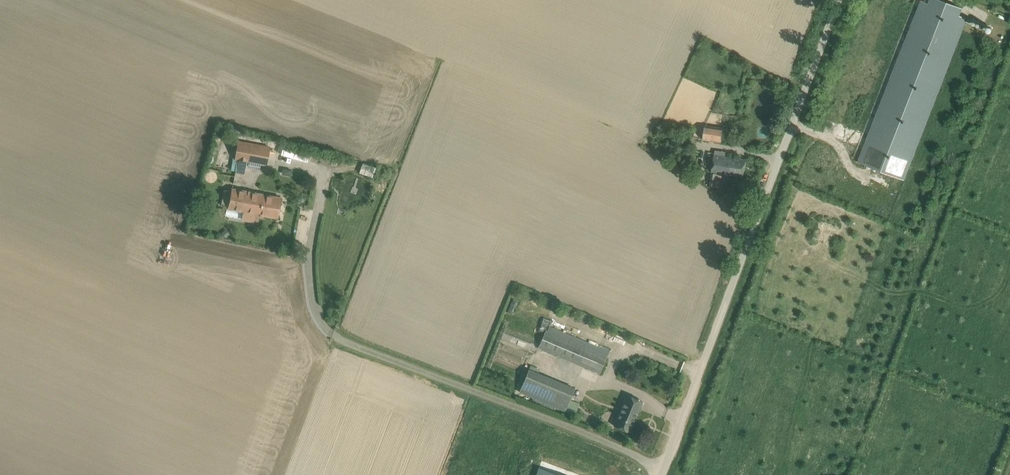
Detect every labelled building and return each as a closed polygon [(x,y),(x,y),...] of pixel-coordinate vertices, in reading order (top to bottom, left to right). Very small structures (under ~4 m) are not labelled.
[(904,180),(967,18),(959,15),(962,8),(942,0),(929,0),(928,3),(920,0),(857,162),(904,180)] [(975,14),(973,18),(987,23),(989,19),(975,14)] [(721,141),(723,128),(705,125),(703,138),(721,141)] [(247,173),(249,161),(266,164),(270,146),(238,140),(235,159),(237,159),(235,171),(247,173)] [(710,185),(719,186),(727,188),(730,174),(743,176),(746,159),(714,155),(712,172),(710,185)] [(362,162),(359,172),(372,176),(375,166),(362,162)] [(291,176),(293,169),(284,168),(283,171),(285,174),(287,175),(291,176)] [(233,188),(229,209),(277,218),(281,197),(233,188)] [(221,231),(226,237),(230,234),(226,228),(221,231)] [(599,373),(606,357),(607,355),(546,330),(538,347),(599,373)] [(529,369),(519,391),(566,410),(575,388),(529,369)] [(627,394),(613,426),(629,432),(643,401),(627,394)]
